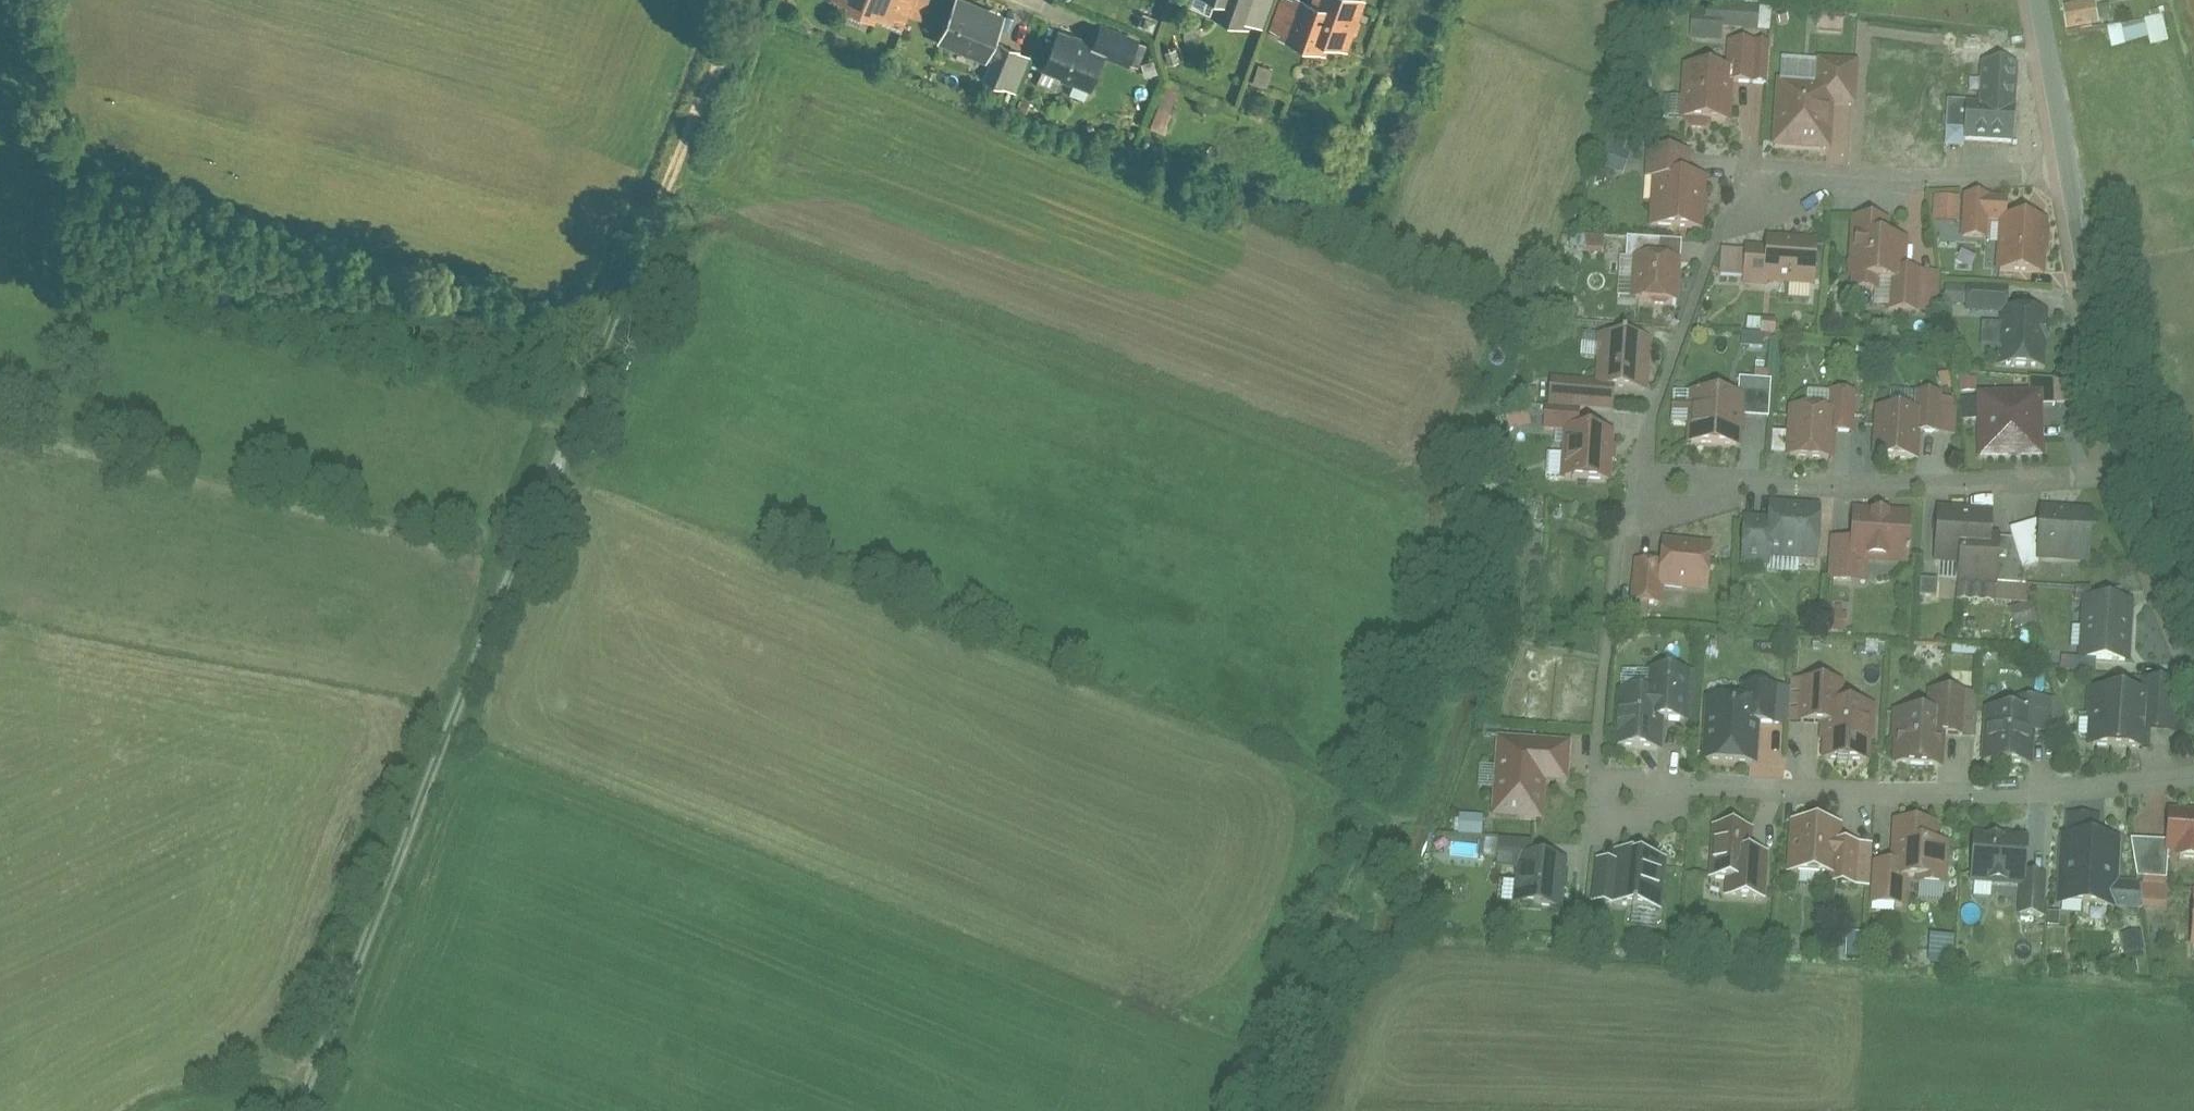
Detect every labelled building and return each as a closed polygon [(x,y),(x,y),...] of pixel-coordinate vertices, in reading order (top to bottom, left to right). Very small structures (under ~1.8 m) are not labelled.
[(891,22),(898,0),(828,0),(891,22)] [(931,41),(982,61),(999,19),(950,0),(947,0),(931,41)] [(1220,9),(1261,24),(1270,0),(1223,0),(1220,9)] [(1259,29),(1322,53),(1327,41),(1346,49),(1356,21),(1352,19),(1359,1),(1358,0),(1313,0),(1312,3),(1303,0),(1294,0),(1293,0),(1270,0),(1261,24),(1259,29)] [(2053,5),(2055,37),(2096,34),(2093,2),(2053,5)] [(2151,17),(2159,45),(2178,40),(2170,12),(2151,17)] [(2101,30),(2105,53),(2144,45),(2139,22),(2101,30)] [(1136,42),(1093,25),(1085,46),(1128,63),(1136,42)] [(1680,27),(1680,44),(1716,43),(1716,26),(1680,27)] [(1043,32),(1029,70),(1087,92),(1102,54),(1043,32)] [(991,45),(975,81),(1003,94),(1019,57),(991,45)] [(1719,48),(1718,92),(1752,92),(1752,48),(1719,48)] [(1849,63),(1767,63),(1767,151),(1811,151),(1811,110),(1849,110),(1849,63)] [(1668,68),(1669,126),(1711,125),(1709,67),(1668,68)] [(1941,107),(1941,148),(2009,148),(2008,72),(1970,73),(1971,107),(1941,107)] [(1680,152),(1638,153),(1639,186),(1643,185),(1645,230),(1652,230),(1692,229),(1690,180),(1681,181),(1680,152)] [(1940,194),(1939,221),(1964,222),(1965,194),(1940,194)] [(1933,279),(1890,278),(1891,224),(1840,223),(1840,288),(1879,288),(1879,315),(1933,315),(1933,279)] [(1986,281),(2039,281),(2039,226),(1987,225),(1986,281)] [(1736,249),(1737,293),(1801,292),(1800,248),(1736,249)] [(1622,303),(1667,304),(1668,259),(1623,258),(1622,303)] [(1960,294),(1960,312),(2002,311),(2002,293),(1960,294)] [(1990,372),(2031,372),(2031,315),(1990,315),(1990,372)] [(1749,330),(1748,344),(1768,345),(1770,332),(1749,330)] [(1587,341),(1590,394),(1642,392),(1640,339),(1587,341)] [(1739,382),(1739,418),(1759,418),(1759,382),(1739,382)] [(1971,398),(1974,461),(2038,458),(2036,395),(1971,398)] [(1909,398),(1908,442),(1926,443),(1948,443),(1949,399),(1909,398)] [(1675,399),(1674,449),(1716,450),(1717,400),(1675,399)] [(1862,412),(1862,466),(1899,466),(1899,412),(1862,412)] [(1775,415),(1774,461),(1813,462),(1814,416),(1775,415)] [(1548,431),(1552,490),(1605,487),(1602,428),(1548,431)] [(1726,532),(1726,564),(1806,564),(1806,511),(1749,510),(1749,532),(1726,532)] [(1829,521),(1830,565),(1891,564),(1891,520),(1829,521)] [(1922,565),(1943,564),(1945,586),(1984,583),(1980,522),(1919,526),(1922,565)] [(2019,527),(2019,566),(2077,566),(2077,527),(2019,527)] [(1645,544),(1645,560),(1625,560),(1624,617),(1652,618),(1652,594),(1698,595),(1699,544),(1645,544)] [(2073,603),(2071,660),(2114,661),(2116,604),(2073,603)] [(1660,725),(1660,676),(1638,676),(1638,725),(1660,725)] [(1782,682),(1781,729),(1814,730),(1815,683),(1782,682)] [(2134,684),(2133,740),(2165,741),(2165,684),(2134,684)] [(1731,735),(1752,734),(1750,690),(1729,690),(1731,735)] [(2078,696),(2079,754),(2121,753),(2120,695),(2078,696)] [(1947,698),(1950,744),(1972,743),(1969,697),(1947,698)] [(1600,699),(1601,756),(1634,755),(1633,698),(1600,699)] [(1915,747),(1943,746),(1942,698),(1914,699),(1915,747)] [(2017,705),(2017,733),(2057,734),(2057,705),(2017,705)] [(1692,707),(1693,766),(1725,765),(1725,706),(1692,707)] [(1822,767),(1859,767),(1858,711),(1822,712),(1822,767)] [(1881,719),(1882,773),(1909,772),(1908,719),(1881,719)] [(1973,719),(1974,775),(2009,775),(2008,719),(1973,719)] [(1561,786),(1562,750),(1485,748),(1483,818),(1533,820),(1534,785),(1561,786)] [(2134,885),(2134,913),(2158,913),(2158,859),(2193,859),(2193,813),(2156,813),(2156,843),(2130,843),(2130,885),(2134,885)] [(1442,818),(1444,839),(1473,838),(1472,816),(1442,818)] [(1930,822),(1882,824),(1884,864),(1868,865),(1870,912),(1896,910),(1894,876),(1932,875),(1930,822)] [(1864,847),(1822,847),(1822,824),(1781,824),(1781,882),(1820,882),(1820,897),(1864,897),(1864,847)] [(1698,884),(1723,884),(1723,906),(1760,906),(1760,855),(1744,855),(1744,830),(1698,830),(1698,884)] [(2055,874),(2055,907),(2099,907),(2100,842),(2055,841),(2055,874)] [(1957,844),(1955,889),(2013,891),(2015,846),(1957,844)] [(1606,852),(1603,910),(1658,913),(1661,855),(1606,852)] [(1489,909),(1553,909),(1553,856),(1489,856),(1489,909)] [(1576,864),(1574,908),(1594,909),(1597,865),(1576,864)] [(2106,881),(2107,913),(2128,913),(2128,880),(2106,881)] [(2182,961),(2193,961),(2193,903),(2183,903),(2182,938),(2182,961)] [(1939,936),(1938,963),(1961,964),(1962,937),(1939,936)]
